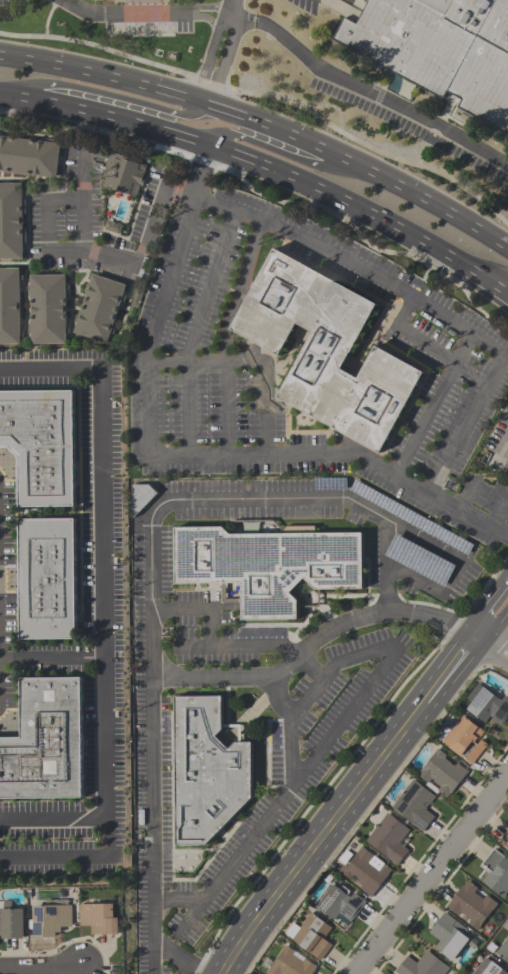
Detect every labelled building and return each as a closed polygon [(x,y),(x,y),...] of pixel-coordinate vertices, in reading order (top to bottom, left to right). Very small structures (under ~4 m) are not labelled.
[(367,3),(361,0),(507,0),(507,136),(458,109),(462,101),(446,92),(441,101),(329,41),(343,15),(356,22),(367,3)] [(56,179),(0,172),(0,136),(61,143),(59,156),(60,156),(59,167),(57,166),(56,179)] [(145,168),(144,171),(145,172),(143,178),(145,179),(142,187),(140,186),(136,198),(109,189),(102,187),(105,178),(101,177),(109,156),(111,157),(112,154),(140,163),(139,166),(145,168)] [(11,261),(0,261),(0,260),(0,184),(22,183),(23,259),(11,260),(11,261)] [(229,330),(279,358),(297,326),(312,334),(277,397),(380,455),(426,375),(376,347),(358,379),(341,370),(377,306),(275,249),(229,330)] [(20,345),(0,345),(0,267),(8,267),(8,268),(19,268),(20,345)] [(65,275),(67,345),(31,345),(30,276),(42,275),(42,273),(53,273),(53,275),(65,275)] [(73,334),(92,274),(104,278),(105,276),(116,280),(115,282),(126,285),(107,345),(73,334)] [(8,449),(0,449),(0,392),(74,391),(75,507),(19,507),(19,458),(8,449)] [(467,556),(350,491),(355,480),(473,545),(467,556)] [(133,486),(148,485),(157,494),(133,519),(133,486)] [(75,519),(76,640),(20,641),(19,520),(75,519)] [(242,533),(258,534),(258,523),(243,523),(242,533)] [(362,533),(363,590),(315,590),(304,579),(290,593),(297,601),(297,620),(241,621),(241,584),(175,585),(174,528),(222,528),(230,535),(277,535),(285,527),(315,526),(315,534),(362,533)] [(384,556),(395,534),(455,566),(444,587),(384,556)] [(83,799),(0,800),(0,739),(21,739),(20,679),(82,679),(83,799)] [(505,696),(507,698),(507,716),(501,725),(489,716),(484,723),(467,710),(471,704),(466,699),(477,685),(482,689),(483,688),(498,699),(501,701),(505,696)] [(252,800),(206,847),(176,847),(174,698),(221,698),(220,691),(268,691),(268,744),(262,744),(262,776),(252,776),(252,800)] [(442,742),(462,716),(484,732),(478,740),(476,739),(474,743),(477,745),(481,740),(487,745),(472,765),(465,760),(466,759),(461,756),(460,757),(448,748),(449,748),(442,742)] [(468,771),(450,794),(446,798),(438,792),(436,794),(425,786),(427,783),(416,775),(437,749),(446,756),(444,759),(454,766),(456,763),(466,771),(466,770),(468,771)] [(434,817),(422,832),(391,808),(413,779),(435,797),(429,806),(424,802),(422,805),(426,808),(425,810),(434,817)] [(365,841),(387,813),(409,831),(399,844),(409,851),(397,866),(385,857),(386,857),(365,841)] [(498,841),(507,828),(507,849),(507,848),(503,846),(498,841)] [(391,870),(388,875),(389,875),(370,899),(368,896),(359,889),(361,887),(353,881),(352,883),(338,871),(343,865),(346,867),(356,854),(361,847),(372,856),(369,860),(370,861),(373,856),(391,870)] [(505,856),(507,858),(507,890),(502,898),(482,882),(490,871),(482,865),(494,849),(504,857),(505,856)] [(498,904),(492,911),(479,927),(480,927),(477,931),(468,924),(470,921),(461,914),(458,916),(446,907),(463,885),(464,886),(468,881),(477,888),(473,893),(482,900),(486,895),(498,904)] [(333,922),(315,908),(333,885),(350,898),(353,894),(362,900),(366,902),(350,923),(339,915),(333,922)] [(34,938),(34,907),(46,907),(46,900),(69,900),(69,905),(72,905),(72,928),(61,928),(61,933),(56,933),(56,938),(34,938)] [(2,936),(0,936),(0,909),(3,909),(3,901),(11,901),(11,910),(24,910),(24,940),(2,940),(2,936)] [(119,935),(92,935),(92,926),(81,926),(80,905),(114,905),(115,919),(119,919),(119,935)] [(452,962),(434,948),(439,941),(428,933),(444,912),(448,915),(448,916),(466,930),(462,935),(469,940),(452,962)] [(319,962),(292,941),(293,941),(285,935),(293,924),(299,929),(310,913),(331,929),(323,940),(331,946),(319,962)] [(495,954),(507,936),(507,964),(495,954)] [(315,970),(312,973),(266,973),(265,973),(270,966),(271,967),(282,950),(285,946),(294,952),(294,951),(305,958),(304,959),(316,967),(314,969),(315,970)] [(449,968),(444,973),(396,973),(395,973),(407,957),(416,964),(426,951),(449,968)] [(485,957),(507,973),(472,973),(485,957)]
